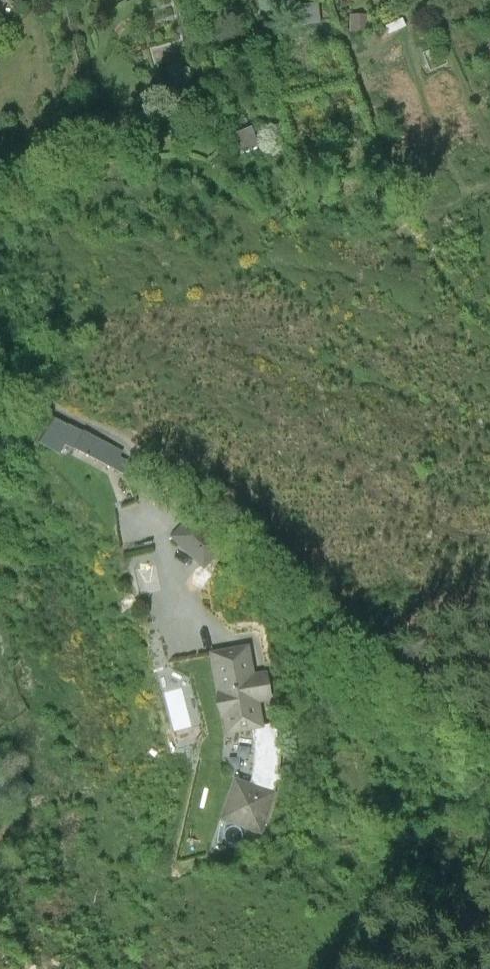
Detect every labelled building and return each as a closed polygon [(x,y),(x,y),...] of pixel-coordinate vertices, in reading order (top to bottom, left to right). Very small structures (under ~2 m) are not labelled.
[(59,443),(65,432),(49,423),(38,442),(56,452),(60,444),(59,443)] [(83,436),(67,428),(65,432),(59,443),(60,444),(74,451),(75,450),(123,475),(129,465),(118,459),(121,453),(84,434),(83,436)] [(192,520),(174,539),(204,568),(222,549),(192,520)] [(260,701),(256,679),(251,649),(215,655),(228,733),(254,729),(255,741),(256,762),(255,775),(251,787),(236,781),(220,825),(259,839),(280,777),(283,749),(279,724),(264,727),(260,701)] [(256,679),(260,701),(273,699),(269,677),(256,679)]
